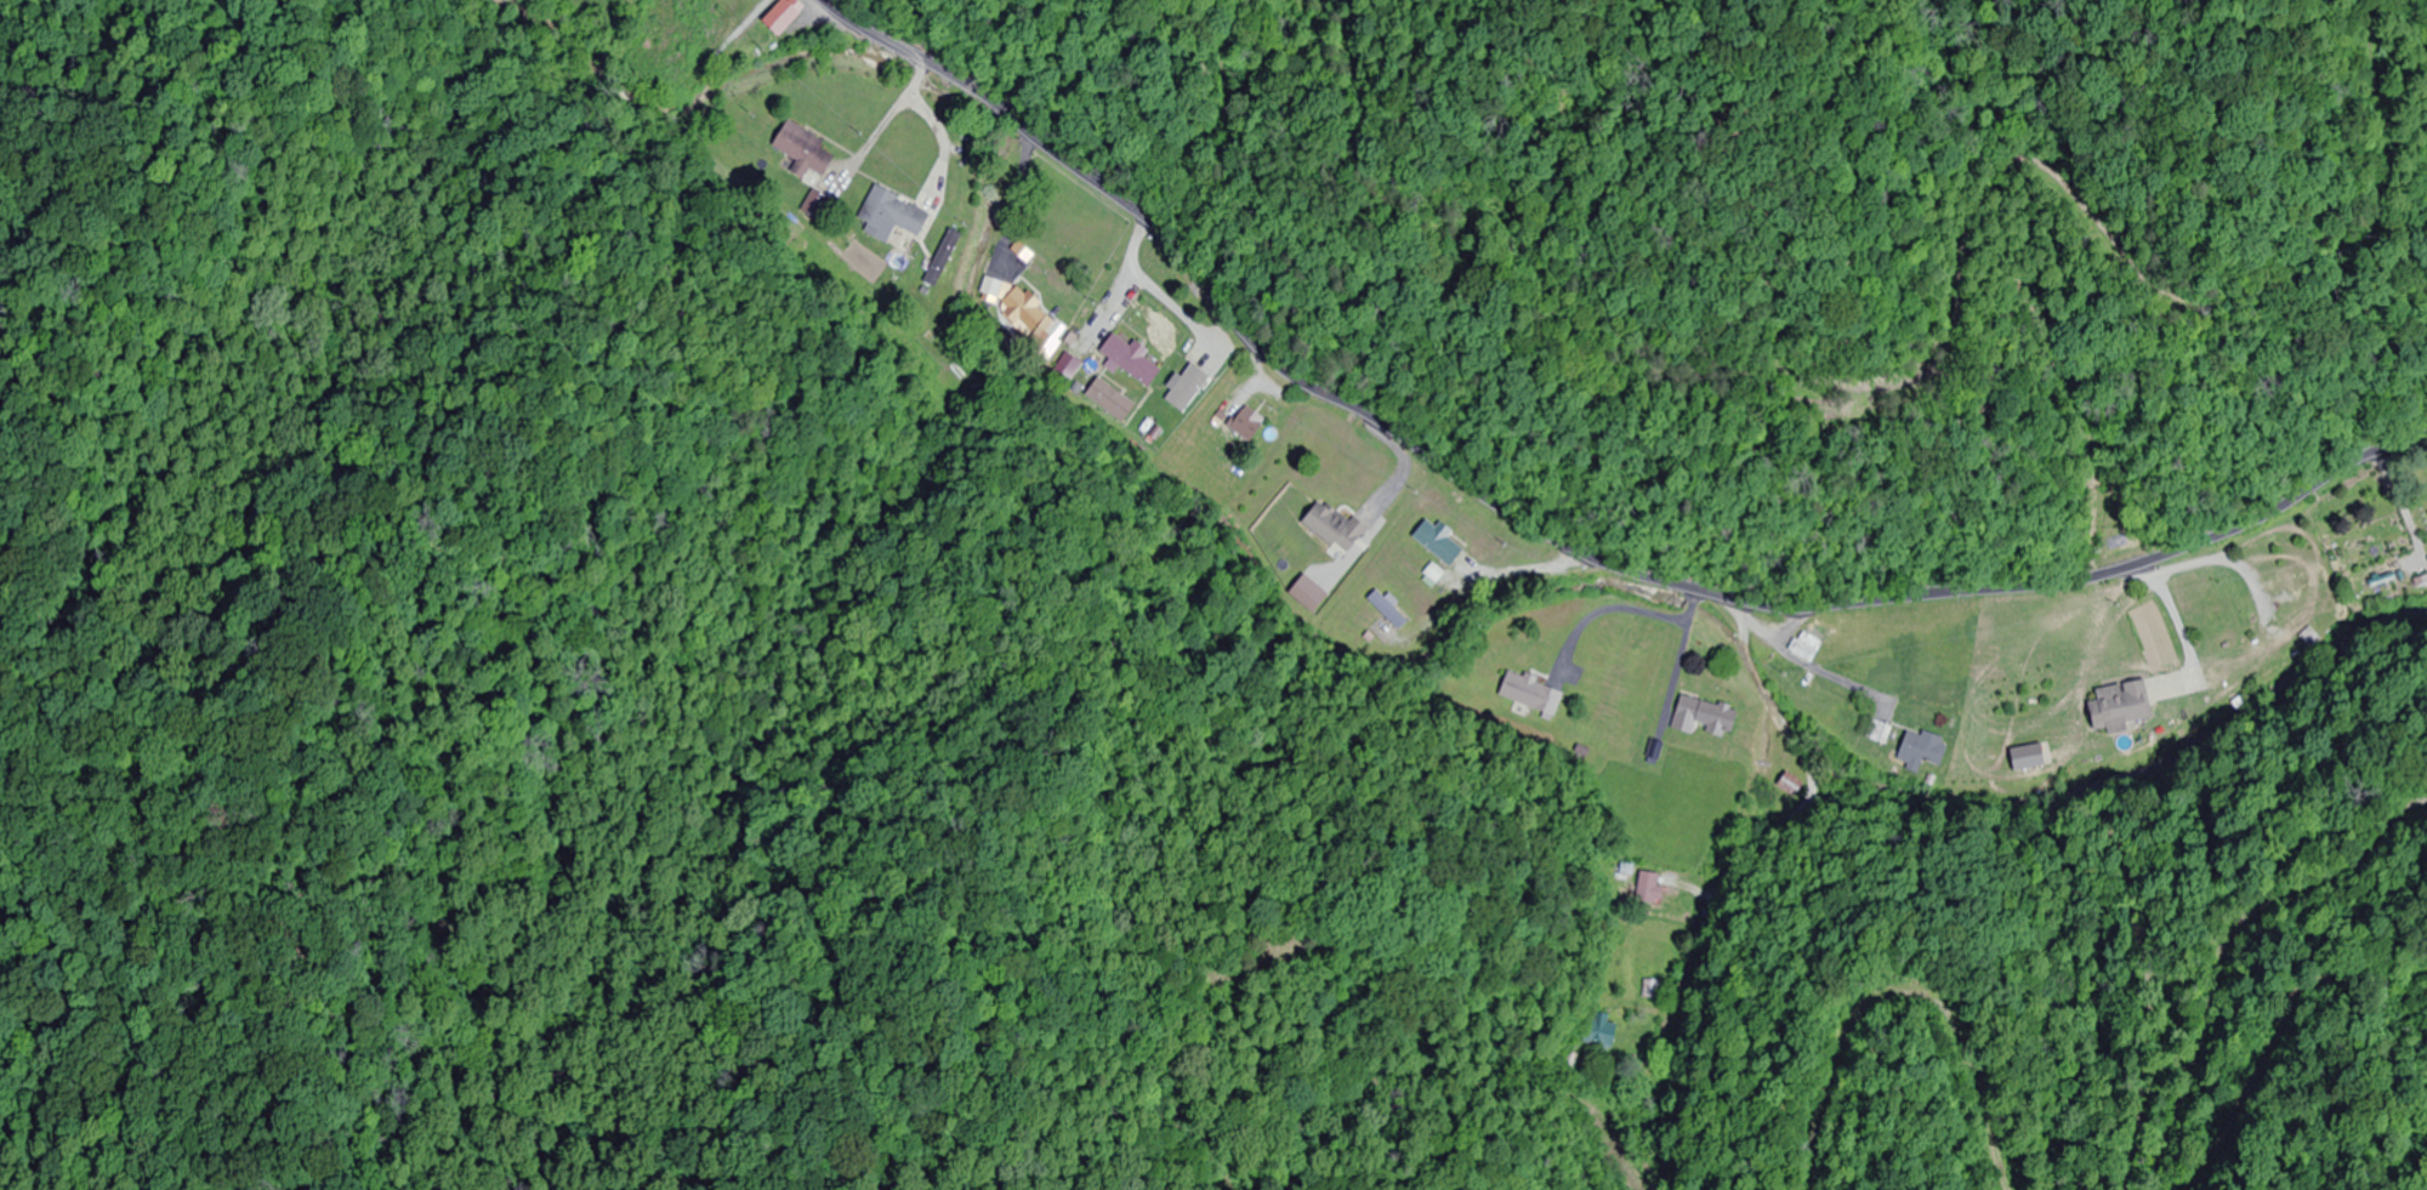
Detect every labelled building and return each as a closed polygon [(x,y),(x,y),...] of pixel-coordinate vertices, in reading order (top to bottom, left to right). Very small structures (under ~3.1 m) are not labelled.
[(787,38),(809,16),(792,0),(790,0),(770,21),(787,38)] [(800,161),(793,172),(807,180),(813,169),(828,177),(842,151),(791,122),(776,148),(800,161)] [(887,230),(891,222),(924,237),(936,212),(878,185),(862,219),(887,230)] [(928,283),(940,289),(967,235),(954,229),(928,283)] [(1002,305),(1030,336),(1052,317),(1024,286),(1002,305)] [(1165,371),(1147,359),(1153,350),(1138,341),(1134,347),(1115,335),(1103,352),(1120,363),(1118,365),(1154,388),(1165,371)] [(1253,444),(1270,424),(1251,407),(1234,428),(1253,444)] [(1306,525),(1352,556),(1370,530),(1325,498),(1306,525)] [(1440,529),(1429,520),(1416,535),(1455,568),(1470,550),(1443,527),(1440,529)] [(1407,624),(1374,578),(1363,586),(1396,632),(1407,624)] [(1556,719),(1566,691),(1509,670),(1499,699),(1556,719)] [(2089,690),(2092,701),(2081,703),(2087,734),(2152,721),(2144,679),(2089,690)] [(1738,738),(1746,710),(1685,693),(1676,728),(1696,734),(1699,722),(1712,726),(1710,730),(1738,738)] [(1894,726),(1875,721),(1869,739),(1888,745),(1894,726)] [(1912,727),(1897,764),(1921,773),(1926,758),(1945,766),(1954,744),(1912,727)] [(2010,773),(2047,766),(2043,743),(2006,750),(2010,773)] [(1803,786),(1789,774),(1778,786),(1792,798),(1803,786)] [(1669,890),(1678,891),(1679,875),(1644,872),(1641,902),(1667,904),(1669,890)] [(1658,1000),(1659,982),(1646,981),(1646,1000),(1658,1000)] [(1595,1046),(1619,1046),(1619,1022),(1595,1022),(1595,1046)]
